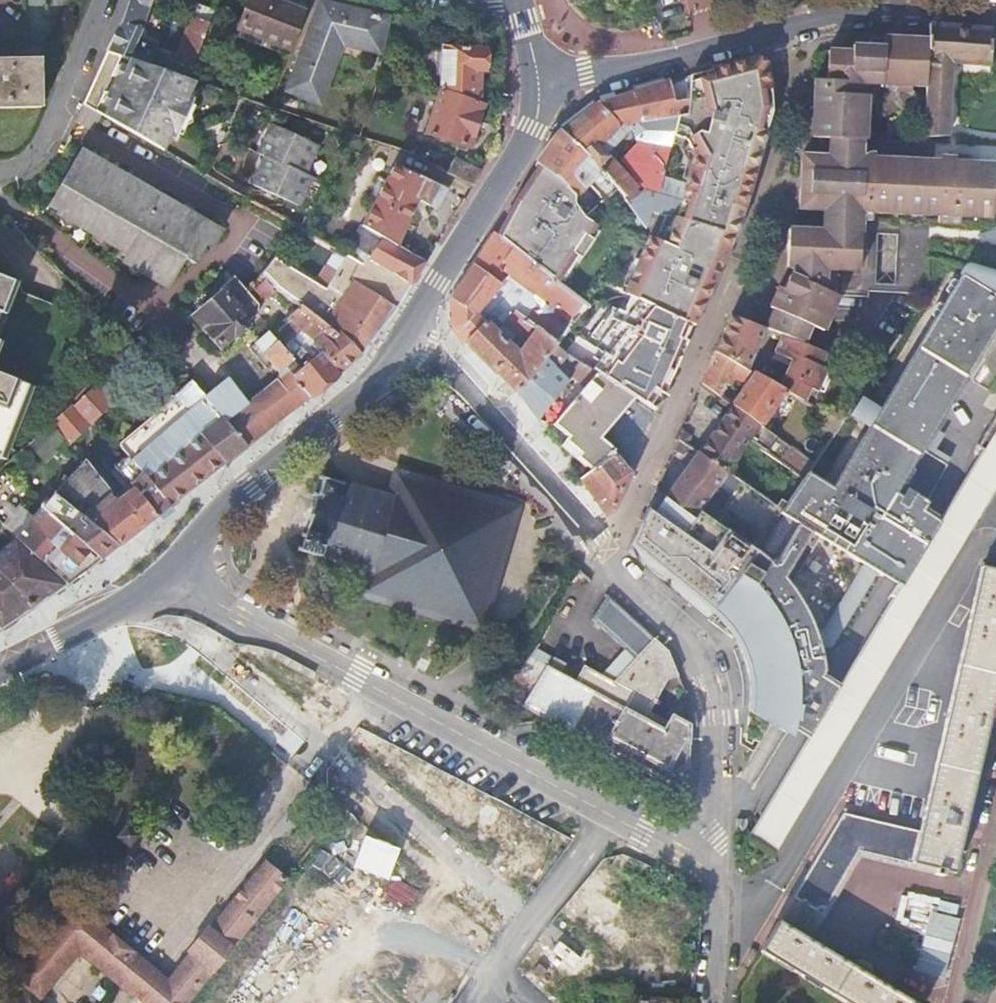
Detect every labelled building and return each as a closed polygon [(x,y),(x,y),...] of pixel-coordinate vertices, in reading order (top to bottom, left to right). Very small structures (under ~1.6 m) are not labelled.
[(126,12),(109,52),(151,66),(157,50),(162,37),(144,30),(154,0),(130,0),(126,12)] [(236,28),(293,50),(309,9),(285,0),(249,0),(236,28)] [(192,18),(210,25),(216,11),(197,4),(192,18)] [(382,54),(389,23),(382,21),(382,18),(375,16),(374,19),(323,7),(287,98),(316,109),(342,44),(382,54)] [(210,25),(192,18),(177,56),(157,50),(151,66),(189,79),(210,25)] [(930,21),(930,36),(927,88),(925,138),(951,136),(954,64),(992,67),(992,64),(992,31),(930,21)] [(293,50),(236,28),(232,35),(290,58),(293,50)] [(927,88),(930,36),(886,34),(885,39),(883,85),(927,88)] [(883,85),(885,39),(870,38),(870,43),(868,85),(883,85)] [(865,80),(865,84),(868,85),(870,43),(853,42),(853,49),(829,48),(828,79),(865,80)] [(194,122),(200,120),(208,106),(204,103),(212,87),(189,79),(151,66),(109,52),(96,79),(96,80),(115,90),(103,116),(175,157),(184,140),(188,142),(193,133),(190,127),(180,122),(183,116),(194,122)] [(446,76),(444,95),(481,108),(482,77),(487,77),(488,55),(446,53),(446,76)] [(45,106),(44,57),(0,58),(0,108),(45,106)] [(759,59),(689,78),(689,108),(689,124),(681,125),(677,135),(689,138),(695,157),(677,224),(735,245),(771,122),(765,63),(759,59)] [(689,108),(689,78),(669,84),(675,110),(689,108)] [(864,95),(865,84),(865,80),(813,78),(811,137),(828,138),(828,147),(827,155),(865,156),(865,148),(865,140),(869,140),(870,95),(864,95)] [(115,90),(96,80),(84,105),(103,116),(115,90)] [(600,102),(621,133),(677,118),(675,110),(669,84),(600,102)] [(481,108),(444,95),(429,137),(471,152),(486,110),(481,108)] [(501,101),(501,112),(507,112),(507,111),(508,111),(510,110),(511,109),(512,106),(511,104),(510,102),(508,101),(507,101),(501,101)] [(621,133),(600,102),(561,136),(589,162),(600,173),(627,204),(640,192),(602,151),(621,133)] [(193,133),(200,120),(194,122),(183,116),(180,122),(190,127),(193,133)] [(319,148),(274,127),(261,155),(268,159),(255,187),(300,207),(313,180),(306,177),(319,148)] [(561,136),(537,171),(542,175),(566,192),(576,199),(600,173),(589,162),(561,136)] [(222,233),(83,153),(52,206),(62,211),(60,215),(130,255),(125,263),(170,288),(186,259),(196,265),(207,246),(213,249),(222,233)] [(822,213),(873,215),(876,157),(865,156),(827,155),(801,154),(798,211),(822,213)] [(958,160),(958,156),(942,155),(942,159),(876,157),(873,215),(939,218),(939,225),(959,226),(960,218),(995,220),(995,215),(995,161),(958,160)] [(450,174),(475,187),(482,172),(458,160),(450,174)] [(399,164),(364,226),(385,238),(397,245),(419,207),(434,216),(447,192),(433,183),(399,164)] [(566,192),(542,175),(527,199),(532,202),(521,220),(516,217),(498,246),(520,261),(562,290),(578,264),(582,265),(594,246),(586,241),(596,228),(586,221),(576,208),(576,199),(566,192)] [(527,199),(516,217),(521,220),(532,202),(527,199)] [(873,224),(873,215),(822,213),(822,220),(822,229),(788,228),(787,270),(797,270),(797,277),(843,297),(870,298),(873,224)] [(629,302),(696,332),(719,282),(716,281),(720,270),(724,271),(735,245),(677,224),(666,220),(656,243),(648,240),(623,297),(629,302)] [(333,333),(364,360),(396,311),(411,289),(426,262),(397,245),(385,238),(370,265),(350,254),(326,292),(275,259),(263,274),(301,306),(326,327),(333,333)] [(473,270),(500,290),(507,281),(539,304),(573,328),(587,308),(562,290),(520,261),(498,246),(493,242),(473,270)] [(500,290),(473,270),(470,275),(451,306),(480,323),(500,290)] [(284,322),(301,306),(263,274),(246,288),(266,307),(266,309),(276,318),(279,317),(284,322)] [(843,297),(797,277),(791,274),(783,291),(777,288),(768,308),(772,311),(765,329),(781,336),(806,346),(814,329),(826,334),(843,297)] [(790,734),(792,729),(804,711),(800,708),(816,681),(820,683),(824,675),(826,673),(819,649),(829,647),(876,573),(884,579),(907,536),(906,535),(920,514),(947,467),(921,452),(995,330),(995,298),(979,287),(961,276),(878,412),(868,428),(831,489),(806,473),(781,509),(713,611),(711,613),(718,618),(724,625),(728,630),(731,635),(735,641),(742,653),(745,661),(747,667),(748,673),(750,679),(751,685),(751,690),(752,695),(750,711),(790,734)] [(979,287),(995,298),(995,281),(986,277),(979,287)] [(18,286),(0,278),(0,335),(18,286)] [(242,293),(232,280),(216,292),(219,297),(196,316),(221,345),(235,333),(239,337),(251,326),(242,317),(244,315),(231,301),(242,293)] [(658,418),(696,332),(629,302),(623,301),(616,303),(611,305),(605,310),(569,357),(600,378),(636,403),(638,404),(658,418)] [(556,350),(573,328),(539,304),(525,323),(540,336),(556,350)] [(270,336),(281,349),(297,335),(314,353),(322,361),(342,382),(364,360),(333,333),(326,327),(301,306),(284,322),(271,335),(270,336)] [(480,323),(451,306),(451,334),(464,353),(486,328),(480,323)] [(765,331),(730,318),(729,319),(721,339),(714,353),(748,371),(765,331)] [(541,378),(550,367),(562,355),(556,350),(540,336),(520,359),(486,328),(464,353),(480,368),(519,402),(541,378)] [(169,353),(170,354),(190,378),(196,374),(201,363),(213,352),(196,331),(169,353)] [(249,456),(314,403),(297,383),(303,376),(281,349),(270,336),(271,335),(268,332),(250,347),(281,384),(251,408),(227,379),(202,399),(219,420),(226,428),(249,456)] [(806,346),(781,336),(773,354),(791,363),(780,389),(784,392),(801,401),(807,388),(814,392),(824,369),(817,366),(823,352),(817,350),(806,346)] [(68,445),(113,407),(111,405),(120,396),(115,390),(144,357),(135,348),(104,379),(108,384),(77,412),(73,408),(56,424),(68,445)] [(748,371),(714,353),(702,383),(720,396),(729,377),(743,383),(749,372),(748,371)] [(297,383),(314,403),(342,382),(322,361),(303,376),(297,383)] [(972,384),(991,396),(995,388),(995,368),(986,361),(972,384)] [(876,371),(855,364),(852,373),(870,379),(876,371)] [(583,398),(550,367),(541,378),(519,402),(547,436),(553,434),(583,398)] [(8,459),(36,389),(0,375),(0,456),(8,459)] [(760,426),(784,392),(780,389),(754,375),(733,406),(760,426)] [(583,398),(553,434),(568,447),(566,450),(581,464),(579,466),(594,479),(617,460),(620,457),(605,445),(638,404),(636,403),(600,378),(583,398)] [(175,401),(189,417),(203,434),(197,439),(225,473),(249,456),(226,428),(219,420),(202,399),(190,386),(175,401)] [(858,399),(848,416),(868,428),(878,412),(858,399)] [(189,417),(175,401),(156,419),(162,427),(168,435),(189,417)] [(698,455),(725,475),(727,472),(748,442),(777,461),(787,446),(760,426),(733,406),(698,455)] [(123,448),(130,455),(146,441),(162,427),(156,419),(123,444),(123,448)] [(182,452),(168,435),(162,427),(146,441),(152,450),(165,466),(182,452)] [(690,436),(682,430),(677,440),(685,445),(690,436)] [(846,680),(841,688),(809,741),(748,841),(773,855),(995,488),(995,433),(940,526),(894,601),(846,680)] [(165,466),(152,450),(131,466),(145,483),(173,516),(225,473),(197,439),(182,452),(165,466)] [(685,445),(677,440),(673,450),(685,456),(690,448),(685,445)] [(72,458),(67,453),(61,459),(66,463),(72,458)] [(698,455),(667,499),(694,519),(725,475),(698,455)] [(594,479),(581,489),(607,523),(616,516),(632,479),(617,460),(594,479)] [(89,529),(116,560),(158,526),(133,495),(118,506),(83,464),(52,498),(86,525),(89,529)] [(355,598),(482,637),(522,509),(396,469),(387,496),(380,494),(380,491),(377,490),(376,493),(362,488),(363,486),(359,485),(359,487),(342,482),(342,480),(339,479),(338,481),(325,477),(326,475),(322,474),(322,476),(319,475),(318,478),(320,479),(318,488),(316,487),(315,490),(317,491),(316,495),(300,490),(288,527),(304,532),(303,536),(300,535),(294,554),(316,561),(316,559),(363,574),(355,598)] [(781,509),(727,472),(725,475),(694,519),(667,499),(666,498),(655,514),(647,508),(641,524),(642,525),(634,544),(649,557),(686,588),(713,611),(781,509)] [(133,495),(158,526),(173,516),(145,483),(133,495)] [(86,525),(52,498),(15,544),(67,592),(99,570),(116,560),(89,529),(86,525)] [(928,544),(940,526),(920,514),(906,535),(907,536),(884,579),(896,587),(923,542),(928,544)] [(889,599),(894,601),(928,544),(923,542),(896,587),(889,599)] [(2,633),(67,592),(15,544),(0,556),(0,632),(2,633)] [(953,875),(995,690),(995,573),(981,570),(919,833),(912,864),(935,870),(934,876),(942,878),(944,873),(953,875)] [(522,707),(663,782),(669,779),(688,768),(691,726),(672,715),(667,723),(647,712),(665,681),(679,677),(669,653),(620,607),(608,596),(593,619),(636,660),(614,682),(584,666),(580,673),(576,680),(547,664),(525,702),(522,707)] [(576,680),(580,673),(552,657),(547,664),(576,680)] [(804,711),(792,729),(809,741),(841,688),(824,675),(820,683),(816,681),(800,708),(804,711)] [(912,864),(919,833),(842,816),(793,900),(823,916),(859,853),(912,864)] [(737,820),(735,839),(746,839),(747,821),(737,820)] [(392,877),(403,845),(367,833),(356,866),(392,877)] [(285,884),(262,865),(239,892),(233,900),(208,930),(206,928),(183,956),(185,958),(168,980),(148,963),(138,955),(102,925),(88,914),(73,902),(8,981),(34,1002),(38,1002),(76,957),(112,986),(123,995),(132,1002),(188,1002),(209,977),(232,949),(285,884)] [(759,954),(842,1002),(910,1002),(777,925),(759,954)]
